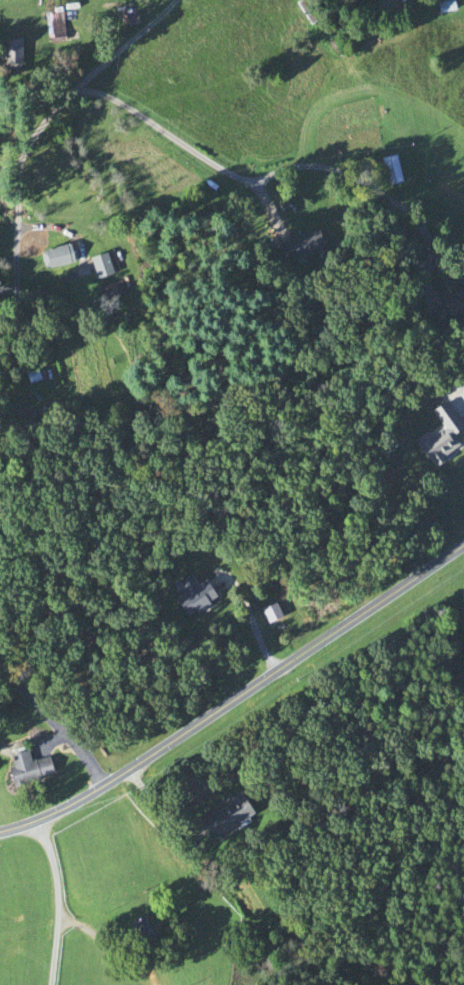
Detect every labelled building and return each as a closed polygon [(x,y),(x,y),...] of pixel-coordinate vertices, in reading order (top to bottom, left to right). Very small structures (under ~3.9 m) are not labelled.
[(387,11),(387,0),(376,0),(376,11),(387,11)] [(436,3),(437,13),(453,12),(452,2),(436,3)] [(63,38),(60,13),(44,15),(47,40),(63,38)] [(138,23),(133,13),(119,19),(123,29),(138,23)] [(20,70),(20,41),(1,41),(1,70),(20,70)] [(399,183),(394,154),(379,157),(383,185),(399,183)] [(275,242),(281,263),(321,250),(315,229),(275,242)] [(41,269),(71,261),(66,243),(37,251),(41,269)] [(112,274),(111,254),(90,255),(91,276),(112,274)] [(37,379),(33,367),(22,370),(26,382),(37,379)] [(413,439),(429,464),(457,446),(449,434),(460,427),(443,401),(429,410),(440,428),(427,437),(424,432),(413,439)] [(171,600),(183,617),(212,597),(201,580),(171,600)] [(46,758),(27,762),(25,751),(8,755),(11,767),(5,769),(9,784),(50,775),(46,758)] [(210,839),(250,815),(237,794),(198,819),(210,839)] [(141,917),(128,921),(136,946),(158,939),(153,923),(144,926),(141,917)]
